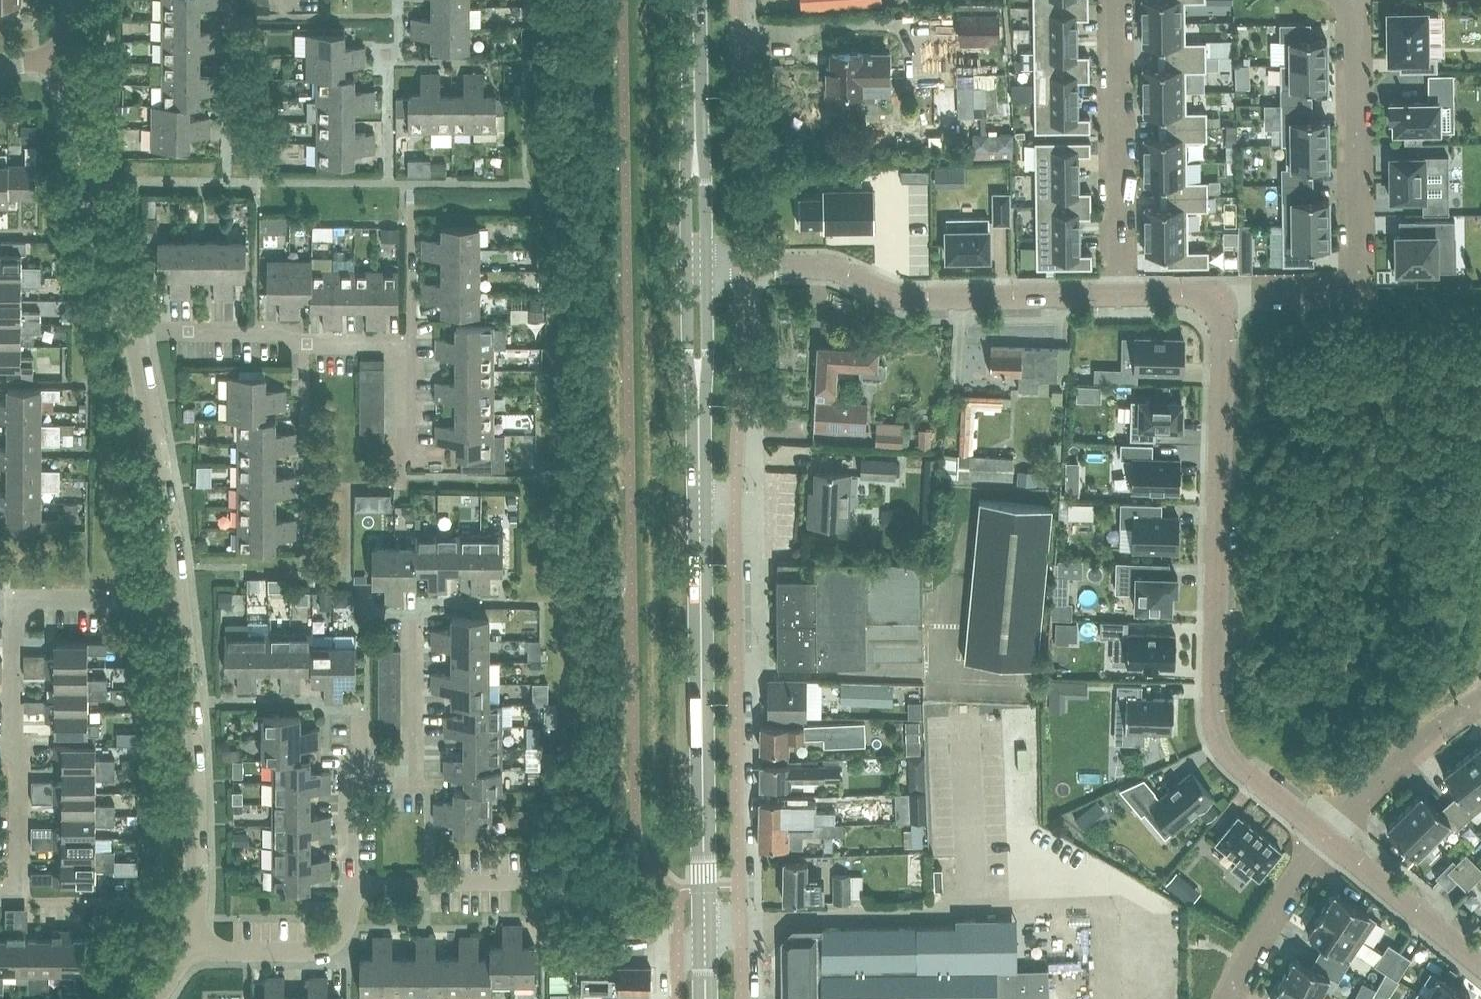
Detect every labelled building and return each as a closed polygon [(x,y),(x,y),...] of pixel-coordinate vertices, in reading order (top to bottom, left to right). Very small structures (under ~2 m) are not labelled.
[(3,5),(21,5),(21,0),(0,0),(0,8),(3,5)] [(163,18),(200,18),(200,6),(220,6),(220,0),(163,0),(163,18)] [(1206,0),(1143,0),(1143,22),(1185,21),(1185,1),(1206,1),(1206,0)] [(412,27),(469,26),(469,5),(432,5),(433,17),(412,17),(412,27)] [(526,15),(537,15),(538,5),(526,5),(526,15)] [(1089,18),(1089,5),(1033,6),(1034,37),(1077,36),(1077,18),(1089,18)] [(1391,11),(1389,11),(1389,14),(1390,57),(1389,57),(1389,60),(1392,60),(1392,59),(1400,59),(1400,71),(1438,71),(1438,55),(1427,55),(1427,13),(1427,10),(1424,10),(1424,11),(1391,12),(1391,11)] [(1000,12),(959,13),(960,39),(1001,38),(1000,12)] [(200,30),(200,18),(163,18),(163,40),(220,40),(220,30),(200,30)] [(1165,44),(1165,56),(1206,56),(1206,44),(1206,41),(1186,42),(1185,21),(1143,22),(1143,45),(1165,44)] [(1305,22),(1280,23),(1280,40),(1285,40),(1285,63),(1280,63),(1280,64),(1327,63),(1327,39),(1306,40),(1305,22)] [(469,49),(469,26),(412,27),(412,37),(432,37),(432,49),(469,49)] [(307,31),(295,32),(295,52),(307,52),(307,31)] [(308,55),(365,55),(365,46),(345,46),(345,33),(308,33),(308,55)] [(1034,52),(1022,52),(1022,68),(1034,68),(1090,67),(1090,55),(1078,55),(1077,36),(1034,37),(1034,52)] [(163,61),(200,61),(200,49),(220,49),(220,40),(163,40),(163,61)] [(1240,82),(1255,82),(1256,51),(1241,51),(1240,82)] [(861,92),(861,80),(889,79),(889,68),(889,52),(861,52),(852,52),(832,52),(832,65),(827,65),(827,92),(847,92),(861,92)] [(308,78),(318,78),(318,77),(345,77),(345,76),(345,65),(365,65),(365,55),(308,55),(308,78)] [(1206,56),(1165,56),(1165,68),(1144,68),(1144,91),(1186,91),(1186,71),(1207,71),(1206,56)] [(200,73),(200,61),(163,61),(163,83),(220,83),(220,73),(200,73)] [(1327,63),(1280,64),(1281,104),(1307,103),(1306,87),(1328,87),(1327,63)] [(992,106),(991,77),(1000,77),(1000,66),(963,67),(963,107),(992,106)] [(1090,80),(1090,67),(1034,68),(1035,100),(1078,99),(1078,81),(1090,80)] [(431,130),(431,73),(421,73),(421,93),(409,93),(409,97),(409,115),(409,130),(431,130)] [(440,73),(431,73),(431,130),(453,130),(452,93),(441,93),(440,73)] [(452,93),(453,130),(474,130),(474,73),(464,73),(464,93),(452,93)] [(474,130),(497,130),(496,143),(505,143),(505,101),(505,97),(496,97),(496,93),(484,93),(484,73),(474,73),(474,130)] [(1429,101),(1390,102),(1391,119),(1394,119),(1394,131),(1405,131),(1406,143),(1422,143),(1422,130),(1454,130),(1453,74),(1453,77),(1430,78),(1429,75),(1429,101)] [(355,77),(345,76),(345,77),(318,77),(318,78),(318,99),(375,99),(375,89),(355,89),(355,77)] [(220,83),(163,83),(163,104),(190,104),(190,105),(200,105),(200,92),(220,92),(220,83)] [(1186,91),(1144,91),(1144,114),(1166,114),(1166,126),(1207,125),(1207,111),(1187,111),(1186,91)] [(409,97),(397,97),(397,115),(409,115),(409,97)] [(289,99),(273,99),(273,114),(290,114),(289,99)] [(318,120),(355,120),(355,108),(375,109),(375,99),(318,99),(318,100),(307,100),(307,119),(318,119),(318,120)] [(1078,117),(1078,99),(1035,100),(1035,132),(1091,131),(1090,117),(1078,117)] [(1281,144),(1329,143),(1328,119),(1307,120),(1307,103),(1281,104),(1281,144)] [(153,126),(210,126),(210,116),(190,116),(190,105),(190,104),(163,104),(153,104),(153,126)] [(1208,124),(1220,124),(1220,116),(1208,116),(1208,124)] [(318,142),(375,142),(375,132),(355,133),(355,120),(318,120),(318,142)] [(273,134),(289,134),(289,121),(273,122),(273,134)] [(1145,161),(1187,161),(1187,141),(1207,140),(1207,125),(1166,126),(1166,138),(1144,138),(1145,161)] [(210,126),(153,126),(153,149),(190,148),(190,136),(210,136),(210,126)] [(37,127),(27,127),(27,141),(37,141),(37,127)] [(1237,132),(1227,132),(1227,144),(1237,144),(1237,132)] [(975,158),(1012,158),(1012,133),(975,133),(975,158)] [(1036,173),(1079,173),(1079,154),(1091,154),(1091,140),(1035,141),(1036,173)] [(375,152),(375,142),(318,142),(318,164),(355,164),(355,152),(375,152)] [(1329,167),(1329,143),(1281,144),(1281,145),(1286,144),(1286,167),(1282,167),(1282,184),(1308,183),(1307,167),(1329,167)] [(26,164),(12,164),(12,206),(17,206),(18,197),(36,197),(37,145),(26,145),(26,164)] [(1425,155),(1391,156),(1391,199),(1424,199),(1424,213),(1450,213),(1450,155),(1425,155)] [(1187,161),(1145,161),(1145,184),(1167,184),(1167,196),(1208,195),(1208,181),(1201,181),(1201,160),(1187,161)] [(447,162),(431,162),(431,175),(447,175),(447,162)] [(12,206),(12,164),(0,164),(0,206),(12,206)] [(944,167),(934,167),(934,179),(944,179),(944,167)] [(930,169),(902,170),(902,182),(930,181),(930,169)] [(1079,191),(1079,173),(1036,173),(1036,204),(1091,204),(1091,191),(1079,191)] [(1217,181),(1210,181),(1211,192),(1222,192),(1222,185),(1217,181)] [(1308,183),(1282,184),(1283,223),(1330,223),(1329,199),(1308,200),(1308,183)] [(823,196),(799,197),(799,226),(824,225),(824,232),(875,231),(874,189),(823,190),(823,196)] [(994,195),(994,225),(1010,225),(1010,195),(994,195)] [(1145,208),(1146,231),(1188,230),(1188,210),(1208,210),(1208,209),(1208,196),(1208,195),(1167,196),(1167,208),(1145,208)] [(1091,217),(1091,204),(1036,204),(1036,235),(1080,235),(1079,217),(1091,217)] [(148,216),(147,228),(157,229),(158,217),(148,216)] [(978,217),(947,218),(947,229),(947,257),(964,257),(973,257),(990,257),(989,217),(978,217)] [(1415,234),(1397,235),(1397,252),(1392,252),(1392,266),(1397,266),(1397,270),(1437,270),(1437,251),(1456,251),(1455,220),(1414,220),(1415,234)] [(1330,223),(1283,223),(1283,265),(1309,264),(1308,247),(1330,247),(1330,223)] [(423,248),(480,248),(480,226),(443,225),(443,238),(423,238),(423,248)] [(381,241),(399,241),(400,227),(381,227),(381,241)] [(1188,230),(1146,231),(1146,254),(1167,254),(1168,266),(1209,266),(1209,250),(1188,251),(1188,230)] [(1080,235),(1036,235),(1037,268),(1092,267),(1092,253),(1080,253),(1080,235)] [(171,297),(181,297),(181,240),(159,240),(159,277),(171,277),(171,297)] [(203,240),(181,240),(181,297),(191,297),(191,277),(203,277),(203,240)] [(224,240),(203,240),(203,277),(215,277),(214,297),(224,297),(224,240)] [(224,240),(224,297),(234,297),(234,277),(246,277),(246,240),(224,240)] [(41,276),(41,266),(22,266),(22,253),(26,253),(26,241),(1,241),(1,252),(0,252),(0,276),(41,276)] [(443,269),(480,269),(480,248),(423,248),(423,257),(443,258),(443,269)] [(1239,252),(1239,272),(1253,272),(1253,252),(1239,252)] [(290,317),(290,260),(268,260),(268,297),(280,297),(280,317),(290,317)] [(312,270),(312,260),(290,260),(290,317),(300,317),(300,297),(311,297),(312,297),(312,270)] [(423,291),(480,291),(480,269),(443,269),(443,281),(423,281),(423,291)] [(312,297),(311,297),(311,307),(324,307),(324,327),(333,327),(333,270),(312,270),(312,297)] [(355,307),(355,270),(333,270),(333,327),(343,327),(343,307),(355,307)] [(376,327),(376,270),(355,270),(355,307),(367,307),(367,327),(376,327)] [(376,270),(376,327),(386,327),(386,307),(399,307),(399,270),(376,270)] [(22,299),(22,286),(41,286),(41,276),(0,276),(0,299),(22,299)] [(479,313),(480,291),(423,291),(423,301),(443,301),(442,313),(479,313)] [(22,299),(0,299),(0,321),(41,321),(41,311),(22,311),(22,299)] [(542,319),(541,299),(530,299),(530,319),(542,319)] [(22,344),(22,332),(41,332),(41,321),(0,321),(0,344),(22,344)] [(68,323),(57,323),(57,337),(68,337),(68,323)] [(437,338),(437,348),(494,348),(494,325),(457,325),(457,338),(437,338)] [(1183,369),(1183,335),(1135,335),(1135,369),(1183,369)] [(0,344),(0,368),(8,368),(8,379),(33,379),(34,357),(22,357),(22,344),(0,344)] [(837,366),(860,367),(860,374),(864,378),(881,379),(886,375),(886,368),(882,363),(878,362),(879,348),(818,345),(815,348),(815,354),(818,357),(815,401),(812,405),(811,423),(814,423),(814,430),(834,431),(866,433),(868,403),(835,402),(837,366)] [(1069,348),(1058,347),(991,345),(990,372),(1019,373),(1019,390),(1038,390),(1038,380),(1057,381),(1058,370),(1068,371),(1069,348)] [(494,369),(494,348),(437,348),(437,357),(456,357),(456,369),(494,369)] [(361,368),(385,368),(385,358),(361,358),(361,368)] [(361,380),(385,380),(385,368),(361,368),(361,380)] [(494,391),(494,369),(456,369),(456,381),(437,381),(437,390),(494,391)] [(229,398),(286,398),(286,389),(266,388),(266,376),(229,376),(229,398)] [(361,392),(385,392),(385,380),(361,380),(361,392)] [(1170,385),(1157,385),(1157,395),(1170,396),(1170,385)] [(52,398),(60,398),(61,387),(9,387),(9,401),(0,401),(0,411),(41,412),(41,410),(52,410),(52,398)] [(457,400),(456,412),(493,412),(494,391),(437,390),(436,400),(457,400)] [(1063,403),(1063,391),(1053,391),(1053,403),(1063,403)] [(361,404),(385,404),(385,392),(361,392),(361,404)] [(958,454),(957,477),(1013,480),(1014,457),(972,455),(975,411),(977,409),(1002,409),(1002,396),(962,394),(960,454),(958,454)] [(229,420),(239,420),(266,420),(266,419),(265,408),(286,408),(286,398),(229,398),(229,420)] [(1182,404),(1182,401),(1131,399),(1130,439),(1156,440),(1156,426),(1181,427),(1182,424),(1183,404),(1182,404)] [(385,416),(385,404),(361,404),(361,416),(385,416)] [(196,421),(196,408),(184,408),(184,421),(196,421)] [(41,412),(0,411),(0,420),(8,420),(8,435),(61,435),(61,423),(41,423),(41,412)] [(493,434),(493,412),(456,412),(456,424),(437,424),(437,433),(493,434)] [(385,416),(361,416),(361,428),(385,428),(385,416)] [(239,442),(296,441),(296,432),(276,432),(276,419),(266,419),(266,420),(239,420),(239,442)] [(385,428),(361,428),(361,439),(385,439),(385,428)] [(876,429),(875,446),(902,447),(903,431),(876,429)] [(74,433),(64,433),(64,443),(74,443),(74,433)] [(493,434),(437,433),(437,443),(457,443),(457,456),(462,456),(462,470),(493,470),(493,456),(493,434)] [(61,435),(8,435),(8,447),(0,447),(0,459),(41,459),(41,444),(60,444),(61,435)] [(919,435),(919,449),(931,449),(931,435),(919,435)] [(536,437),(524,437),(524,473),(536,473),(536,464),(536,456),(536,437)] [(296,451),(296,441),(239,442),(239,463),(276,463),(276,451),(296,451)] [(1132,493),(1180,493),(1180,461),(1152,461),(1152,447),(1120,447),(1120,463),(1132,463),(1132,493)] [(956,477),(957,456),(948,455),(948,463),(947,463),(946,476),(956,477)] [(925,456),(924,484),(939,485),(940,457),(925,456)] [(41,459),(0,459),(0,466),(8,466),(8,482),(60,482),(60,469),(41,469),(41,459)] [(895,461),(863,459),(862,475),(894,477),(895,461)] [(276,475),(276,463),(239,463),(239,485),(296,485),(296,475),(276,475)] [(199,465),(197,465),(197,481),(197,484),(198,484),(211,484),(211,465),(199,465)] [(1019,470),(1018,484),(1035,485),(1036,471),(1019,470)] [(809,523),(829,524),(848,525),(851,474),(816,472),(815,499),(810,499),(809,523)] [(41,506),(41,489),(60,489),(60,482),(8,482),(8,492),(0,492),(0,506),(41,506)] [(1066,482),(1066,492),(1078,493),(1079,483),(1066,482)] [(296,495),(296,485),(239,485),(239,506),(276,506),(276,494),(296,495)] [(517,496),(509,496),(509,507),(517,507),(517,496)] [(979,499),(964,659),(1037,666),(1052,506),(979,499)] [(81,510),(80,502),(65,502),(65,512),(79,512),(79,510),(81,510)] [(415,505),(403,505),(403,512),(407,517),(415,517),(415,505)] [(1068,505),(1068,518),(1078,518),(1079,505),(1068,505)] [(41,506),(0,506),(0,511),(8,511),(8,530),(60,530),(60,519),(41,519),(41,506)] [(276,518),(276,506),(239,506),(239,528),(296,528),(296,518),(276,518)] [(1132,554),(1178,554),(1178,520),(1152,520),(1152,507),(1120,507),(1120,531),(1132,531),(1132,554)] [(296,538),(296,528),(239,528),(239,550),(276,550),(276,537),(296,538)] [(416,534),(416,546),(417,571),(428,571),(428,591),(438,591),(438,534),(416,534)] [(448,571),(459,571),(459,534),(438,534),(438,591),(448,591),(448,571)] [(481,534),(459,534),(459,571),(472,571),(472,591),(481,591),(481,534)] [(481,534),(481,591),(491,591),(491,571),(503,571),(503,534),(481,534)] [(385,604),(395,604),(395,546),(373,546),(373,584),(385,584),(385,604)] [(416,546),(395,546),(395,604),(404,604),(404,584),(417,584),(417,571),(416,546)] [(867,662),(867,659),(923,657),(923,559),(777,561),(779,663),(867,662)] [(1083,560),(1059,560),(1059,576),(1082,576),(1083,560)] [(1118,561),(1117,591),(1127,591),(1136,592),(1136,609),(1172,610),(1172,591),(1177,592),(1178,576),(1170,575),(1162,575),(1162,562),(1128,561),(1118,561)] [(260,578),(247,578),(247,590),(260,590),(260,578)] [(273,591),(286,591),(286,589),(286,579),(268,579),(268,591),(273,591)] [(309,606),(309,593),(309,591),(297,591),(297,606),(309,606)] [(348,605),(348,591),(334,591),(334,605),(348,605)] [(229,592),(219,592),(219,607),(229,607),(229,592)] [(247,604),(260,604),(260,592),(248,592),(247,604)] [(333,608),(333,592),(320,592),(320,608),(333,608)] [(1072,603),(1053,602),(1053,618),(1072,619),(1072,603)] [(432,629),(432,639),(490,639),(490,616),(453,616),(452,629),(432,629)] [(1100,620),(1100,636),(1128,637),(1127,666),(1144,666),(1144,669),(1158,669),(1158,667),(1175,667),(1176,634),(1128,633),(1128,621),(1100,620)] [(269,670),(269,633),(269,621),(248,621),(248,633),(248,690),(257,690),(257,670),(269,670)] [(1078,641),(1078,623),(1056,622),(1056,640),(1078,641)] [(238,690),(248,690),(248,633),(225,633),(225,670),(238,670),(238,690)] [(281,690),(291,690),(291,633),(269,633),(269,670),(281,670),(281,690)] [(313,633),(291,633),(291,690),(300,690),(300,670),(312,670),(312,645),(313,645),(313,633)] [(334,702),(334,645),(334,633),(313,633),(313,645),(312,645),(312,670),(312,682),(325,682),(325,702),(334,702)] [(334,633),(334,645),(334,702),(344,702),(344,682),(356,682),(356,645),(356,634),(334,633)] [(452,648),(452,661),(490,660),(490,639),(432,639),(432,648),(452,648)] [(24,665),(88,665),(88,652),(107,652),(108,642),(55,642),(55,654),(24,654),(24,665)] [(379,662),(401,662),(401,649),(379,649),(379,662)] [(540,650),(529,650),(529,660),(540,660),(540,651),(540,650)] [(490,660),(452,661),(452,672),(432,672),(432,682),(490,682),(500,682),(499,660),(490,660)] [(540,661),(532,661),(532,673),(540,673),(540,661)] [(379,662),(379,674),(401,675),(401,662),(379,662)] [(55,688),(107,688),(107,677),(88,678),(88,665),(24,665),(24,676),(55,676),(55,688)] [(401,687),(401,675),(379,674),(379,687),(401,687)] [(779,680),(770,680),(769,699),(769,716),(789,716),(809,716),(809,680),(799,680),(779,680)] [(1073,680),(1072,696),(1086,696),(1087,680),(1073,680)] [(452,704),(465,704),(500,703),(500,682),(490,682),(432,682),(432,691),(453,691),(452,704)] [(877,704),(893,704),(894,686),(878,686),(841,684),(841,702),(877,704)] [(1173,731),(1174,698),(1142,697),(1142,685),(1118,685),(1117,698),(1126,698),(1126,730),(1173,731)] [(379,687),(379,699),(401,699),(401,687),(379,687)] [(46,711),(88,711),(88,698),(107,698),(107,688),(55,688),(55,701),(46,701),(46,711)] [(379,699),(379,712),(401,712),(401,699),(379,699)] [(909,718),(923,717),(922,701),(908,701),(909,718)] [(500,703),(465,704),(465,715),(445,715),(445,725),(502,725),(512,724),(512,703),(500,703)] [(71,734),(71,745),(96,745),(96,734),(100,734),(100,723),(88,723),(88,711),(46,711),(46,720),(55,720),(55,734),(71,734)] [(379,712),(379,724),(401,724),(401,712),(379,712)] [(555,725),(555,715),(546,715),(547,725),(555,725)] [(264,716),(264,738),(321,738),(321,728),(301,728),(301,716),(264,716)] [(122,725),(124,736),(143,732),(141,721),(122,725)] [(789,761),(789,738),(824,736),(824,747),(866,745),(865,722),(856,722),(804,725),(804,721),(788,721),(788,725),(761,725),(761,749),(763,749),(763,760),(789,761)] [(906,741),(920,741),(920,721),(906,721),(906,741)] [(401,737),(401,724),(379,724),(379,737),(401,737)] [(465,747),(502,746),(502,725),(445,725),(445,735),(465,734),(465,747)] [(539,746),(539,734),(527,734),(528,746),(539,746)] [(263,760),(274,760),(300,759),(300,747),(321,747),(321,738),(264,738),(263,760)] [(1480,781),(1480,744),(1463,758),(1480,781)] [(96,745),(71,745),(54,745),(54,755),(63,755),(63,768),(115,768),(115,758),(96,758),(96,745)] [(144,745),(134,745),(135,756),(144,756),(144,745)] [(445,768),(502,768),(502,746),(465,747),(465,759),(445,759),(445,768)] [(240,748),(223,748),(223,760),(240,760),(240,748)] [(909,756),(910,788),(910,790),(924,790),(923,756),(909,756)] [(760,787),(780,788),(792,788),(792,778),(823,779),(841,779),(841,766),(840,765),(840,758),(824,758),(824,765),(781,765),(761,764),(760,787)] [(1443,774),(1458,793),(1449,801),(1466,820),(1474,813),(1480,807),(1480,781),(1463,758),(1443,774)] [(274,760),(274,781),(331,781),(331,771),(310,771),(310,759),(300,759),(274,760)] [(115,778),(115,768),(63,768),(63,780),(32,780),(32,791),(96,791),(96,779),(115,778)] [(502,768),(445,768),(445,778),(465,778),(465,789),(465,790),(492,789),(492,790),(502,790),(502,768)] [(531,769),(529,769),(529,781),(539,781),(539,769),(531,769)] [(1192,771),(1172,788),(1160,798),(1155,792),(1156,791),(1153,788),(1144,778),(1119,788),(1136,808),(1146,799),(1173,830),(1213,797),(1206,788),(1192,771)] [(331,781),(274,781),(274,803),(310,803),(310,791),(330,791),(331,781)] [(492,811),(492,790),(492,789),(465,790),(465,789),(455,789),(455,802),(435,802),(435,812),(492,811)] [(96,804),(96,791),(32,791),(32,802),(63,802),(63,814),(115,814),(115,804),(96,804)] [(243,791),(234,791),(234,803),(242,803),(243,803),(243,791)] [(926,792),(896,793),(897,821),(927,820),(926,792)] [(1405,810),(1437,842),(1453,825),(1457,828),(1466,820),(1449,801),(1439,809),(1422,792),(1405,810)] [(760,800),(760,824),(833,823),(833,812),(813,813),(813,815),(791,814),(792,801),(760,800)] [(242,803),(234,803),(234,811),(242,811),(242,803)] [(274,803),(274,824),(331,824),(331,815),(310,815),(310,803),(274,803)] [(1213,806),(1202,815),(1208,821),(1218,812),(1213,806)] [(1405,810),(1387,828),(1410,850),(1417,857),(1419,859),(1437,842),(1405,810)] [(492,811),(435,812),(435,821),(455,821),(455,833),(492,833),(492,811)] [(115,824),(115,814),(63,814),(63,827),(54,827),(54,836),(96,836),(96,824),(115,824)] [(138,814),(130,814),(130,824),(138,824),(138,814)] [(1281,850),(1238,815),(1216,842),(1238,860),(1232,867),(1246,879),(1252,872),(1259,877),(1281,850)] [(923,846),(922,822),(903,823),(904,846),(912,846),(912,847),(923,846)] [(843,823),(833,823),(760,824),(759,847),(804,848),(804,836),(813,836),(813,834),(843,834),(843,823)] [(330,834),(331,824),(274,824),(274,846),(311,846),(311,834),(330,834)] [(249,832),(234,832),(234,846),(249,845),(249,832)] [(54,836),(32,836),(32,846),(63,846),(63,859),(115,859),(115,849),(96,849),(96,836),(54,836)] [(311,846),(274,846),(274,867),(330,867),(330,858),(310,858),(311,846)] [(139,849),(129,849),(129,859),(139,859),(139,849)] [(1410,850),(1401,859),(1409,866),(1417,857),(1410,850)] [(1457,880),(1475,861),(1466,852),(1455,862),(1453,859),(1436,877),(1448,888),(1457,880)] [(115,869),(115,859),(63,859),(63,872),(32,872),(32,883),(96,883),(96,869),(115,869)] [(808,861),(785,861),(784,901),(823,901),(823,877),(807,877),(808,861)] [(1457,880),(1467,889),(1480,875),(1480,867),(1475,861),(1457,880)] [(330,877),(330,867),(274,867),(273,889),(310,890),(310,877),(330,877)] [(942,868),(934,868),(935,889),(943,889),(942,868)] [(1177,871),(1166,884),(1178,894),(1189,881),(1177,871)] [(834,874),(834,902),(851,902),(851,897),(863,896),(862,875),(850,875),(850,874),(834,874)] [(1320,911),(1365,936),(1377,919),(1369,913),(1370,911),(1333,890),(1326,902),(1325,902),(1320,911)] [(11,899),(10,914),(27,915),(28,900),(11,899)] [(1322,957),(1344,970),(1345,970),(1365,936),(1320,911),(1314,921),(1316,922),(1309,934),(1328,947),(1322,957)] [(777,956),(777,958),(779,958),(779,963),(782,966),(782,998),(1049,998),(1049,974),(1013,974),(1013,918),(957,918),(957,925),(823,927),(823,933),(818,933),(818,932),(798,933),(779,952),(779,956),(777,956)] [(491,944),(491,956),(490,981),(492,981),(512,981),(513,924),(503,924),(503,944),(491,944)] [(523,924),(513,924),(512,981),(535,981),(535,944),(523,944),(523,924)] [(17,971),(17,929),(7,929),(7,938),(0,938),(0,990),(4,990),(4,971),(17,971)] [(26,929),(17,929),(17,971),(29,971),(29,990),(40,990),(40,938),(26,938),(26,929)] [(50,971),(62,972),(62,929),(53,929),(53,938),(40,938),(40,990),(50,990),(50,971)] [(72,929),(62,929),(62,972),(75,972),(75,991),(86,990),(86,960),(96,960),(96,938),(72,938),(72,929)] [(360,993),(383,993),(384,936),(373,936),(373,956),(361,956),(360,993)] [(393,936),(384,936),(383,993),(404,993),(405,956),(393,956),(393,936)] [(417,956),(405,956),(404,993),(426,993),(427,936),(417,936),(417,956)] [(436,936),(427,936),(426,993),(448,993),(448,956),(436,956),(436,936)] [(448,993),(469,993),(470,936),(460,936),(460,957),(448,956),(448,993)] [(479,936),(470,936),(469,993),(492,993),(492,981),(490,981),(491,956),(479,956),(479,936)] [(580,969),(606,968),(606,943),(579,944),(567,944),(567,954),(567,969),(580,969)] [(1375,964),(1386,971),(1400,950),(1389,943),(1375,964)] [(1411,957),(1400,950),(1386,971),(1386,972),(1397,979),(1398,977),(1403,970),(1411,957)] [(1282,979),(1320,998),(1331,976),(1339,980),(1344,970),(1322,957),(1316,968),(1294,958),(1288,970),(1287,969),(1282,979)] [(584,992),(592,992),(651,993),(651,967),(618,967),(618,980),(607,980),(607,978),(584,978),(584,992)] [(1425,995),(1431,998),(1468,998),(1471,996),(1431,970),(1425,979),(1433,984),(1425,995)] [(1386,972),(1381,981),(1392,989),(1398,979),(1397,979),(1386,972)] [(275,977),(265,977),(265,997),(253,996),(253,998),(275,998),(275,977)] [(297,997),(285,997),(285,977),(275,977),(275,998),(297,998),(297,997)] [(318,977),(309,977),(309,997),(297,997),(297,998),(318,998),(318,977)] [(318,998),(341,998),(341,997),(328,997),(328,977),(318,977),(318,998)] [(1320,998),(1282,979),(1277,989),(1278,990),(1273,998),(1319,998),(1320,998)] [(1369,998),(1370,998),(1376,988),(1363,981),(1357,992),(1369,998)] [(545,987),(530,987),(530,998),(545,998),(545,987)]
